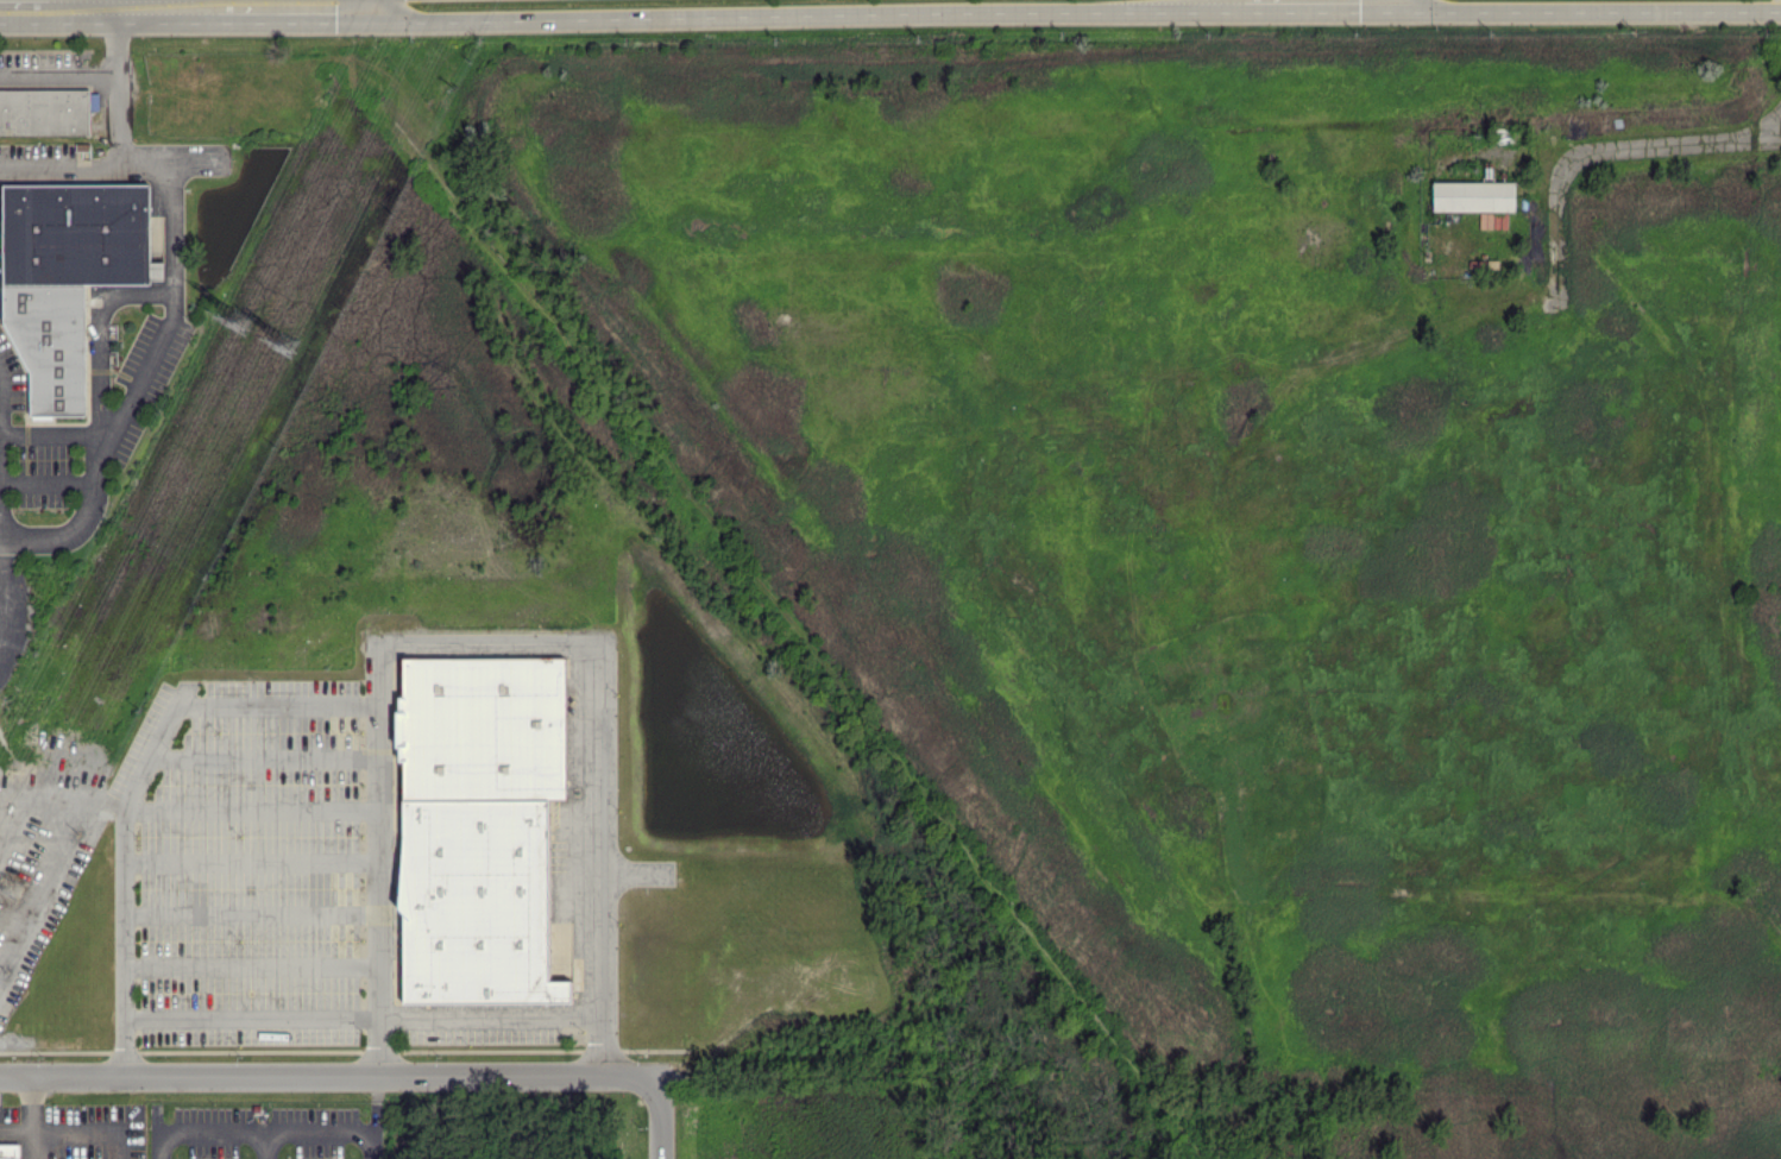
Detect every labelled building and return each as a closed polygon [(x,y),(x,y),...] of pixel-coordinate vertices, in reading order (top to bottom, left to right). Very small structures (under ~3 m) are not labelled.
[(87,134),(86,89),(0,90),(0,135),(87,134)] [(1515,181),(1433,181),(1433,210),(1515,211),(1515,181)] [(83,415),(82,284),(147,283),(147,183),(0,184),(0,319),(30,370),(30,416),(83,415)] [(151,255),(150,255),(151,279),(162,279),(161,214),(150,214),(151,255)] [(398,1002),(567,1001),(567,978),(546,978),(545,799),(565,799),(564,656),(396,657),(396,710),(390,710),(391,745),(397,744),(398,1002)] [(20,1142),(0,1142),(0,1158),(20,1158),(20,1142)]
